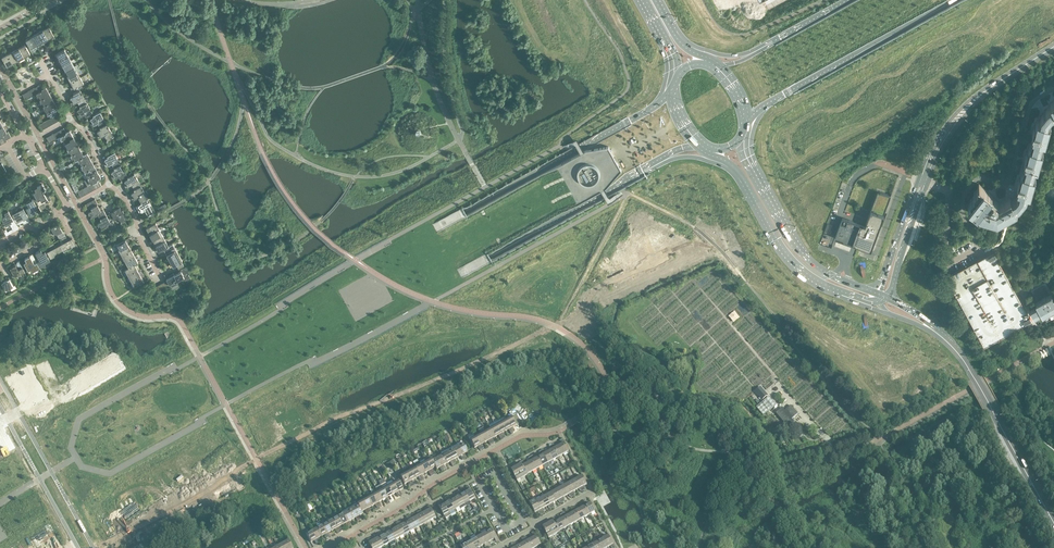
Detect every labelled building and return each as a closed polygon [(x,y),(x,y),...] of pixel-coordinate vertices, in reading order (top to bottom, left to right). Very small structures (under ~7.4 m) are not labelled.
[(49,26),(47,27),(43,29),(48,39),(54,36),(49,26)] [(43,29),(41,30),(37,33),(43,42),(48,39),(43,29)] [(37,33),(35,34),(32,36),(37,45),(43,42),(37,33)] [(32,36),(30,37),(26,39),(31,48),(37,45),(32,36)] [(25,44),(21,46),(19,47),(24,57),(30,54),(25,44)] [(19,47),(15,49),(13,51),(19,60),(24,57),(19,47)] [(58,60),(68,54),(65,48),(55,54),(57,58),(55,59),(56,61),(58,60)] [(13,51),(10,53),(8,54),(13,63),(19,60),(13,51)] [(4,56),(2,57),(7,66),(13,63),(8,54),(4,56)] [(59,67),(61,65),(71,60),(68,54),(58,60),(60,63),(58,65),(59,67)] [(62,73),(65,71),(74,66),(71,60),(61,65),(64,69),(61,71),(62,73)] [(68,77),(77,72),(74,66),(65,71),(67,75),(64,76),(65,78),(68,77)] [(797,73),(800,78),(809,73),(805,68),(797,73)] [(68,84),(71,83),(80,77),(77,72),(68,77),(70,81),(67,82),(68,84)] [(81,85),(84,83),(80,77),(71,83),(73,86),(70,88),(71,90),(74,88),(76,91),(82,87),(81,85)] [(49,93),(48,90),(50,89),(48,85),(42,88),(43,90),(40,91),(38,93),(36,94),(40,100),(46,96),(45,95),(49,93)] [(87,102),(80,90),(73,94),(74,95),(71,97),(72,100),(70,101),(72,105),(78,101),(80,105),(87,102)] [(53,99),(51,96),(54,95),(52,91),(49,93),(45,95),(46,96),(40,100),(43,106),(50,102),(49,101),(53,99)] [(56,105),(55,102),(57,101),(55,97),(53,99),(49,101),(50,102),(43,106),(47,112),(53,108),(52,107),(56,105)] [(1051,119),(1053,117),(1053,116),(1053,101),(1050,103),(1052,105),(1048,108),(1044,112),(1041,116),(1040,120),(1037,119),(1035,126),(1034,125),(1032,132),(1033,132),(1031,141),(1044,145),(1051,119)] [(93,115),(91,110),(87,102),(80,105),(80,106),(81,107),(77,109),(79,112),(77,114),(79,117),(85,114),(87,118),(86,118),(88,120),(91,118),(94,117),(93,115)] [(60,111),(58,109),(61,107),(59,104),(56,105),(52,107),(53,108),(47,112),(50,118),(51,117),(54,116),(57,114),(56,113),(60,111)] [(100,111),(93,115),(94,117),(91,118),(92,121),(90,123),(92,126),(98,123),(100,127),(107,123),(100,111)] [(114,136),(107,123),(100,127),(101,129),(97,131),(99,134),(97,135),(98,138),(105,135),(107,139),(106,139),(108,141),(111,139),(111,138),(114,136)] [(73,136),(72,133),(74,132),(72,128),(66,132),(67,133),(64,135),(62,136),(60,137),(64,143),(70,139),(69,138),(73,136)] [(77,142),(75,139),(78,138),(76,134),(73,136),(69,138),(70,139),(64,143),(67,149),(73,145),(73,144),(77,142)] [(80,148),(79,145),(81,144),(79,140),(77,142),(73,144),(73,145),(67,149),(71,155),(77,151),(76,150),(80,148)] [(1036,171),(1044,145),(1031,141),(1028,152),(1026,151),(1025,158),(1026,158),(1023,167),(1036,171)] [(585,150),(557,165),(558,166),(564,177),(572,192),(578,203),(606,188),(608,186),(610,183),(612,181),(622,170),(621,168),(620,167),(619,168),(614,159),(609,150),(610,149),(609,146),(587,150),(586,150),(585,150)] [(83,154),(82,152),(84,150),(82,147),(80,148),(76,150),(77,151),(71,155),(74,161),(78,159),(80,158),(80,156),(83,154)] [(91,158),(89,156),(92,154),(90,151),(83,154),(80,156),(80,158),(78,159),(81,165),(87,162),(87,161),(91,158)] [(121,164),(114,152),(107,156),(108,157),(105,159),(107,162),(104,163),(106,166),(112,163),(114,167),(121,164)] [(94,165),(93,162),(95,161),(93,157),(91,158),(87,161),(87,162),(81,165),(85,172),(91,168),(90,167),(94,165)] [(97,171),(96,168),(98,167),(96,163),(94,165),(90,167),(91,168),(85,172),(88,178),(94,174),(94,173),(97,171)] [(129,178),(128,177),(121,164),(114,167),(115,169),(112,171),(113,174),(111,175),(113,179),(119,175),(121,180),(122,182),(125,180),(129,178)] [(1021,207),(1029,197),(1036,171),(1023,167),(1020,178),(1019,177),(1017,184),(1018,184),(1017,189),(1020,190),(1019,194),(1016,197),(1012,200),(1010,197),(999,203),(991,198),(990,199),(989,198),(992,194),(979,184),(977,186),(978,187),(978,188),(975,191),(977,193),(975,195),(975,194),(971,198),(973,200),(971,202),(971,201),(968,205),(975,212),(975,213),(976,214),(997,220),(1021,207)] [(101,177),(99,174),(102,173),(100,169),(97,171),(94,173),(94,174),(88,178),(91,184),(93,183),(95,182),(98,180),(97,179),(101,177)] [(141,185),(134,173),(128,177),(129,178),(125,180),(126,183),(124,184),(126,188),(132,184),(134,188),(141,185)] [(45,195),(43,191),(45,189),(42,184),(34,188),(36,191),(33,192),(35,195),(33,196),(34,198),(36,201),(40,199),(42,201),(44,200),(46,202),(49,201),(46,196),(45,195)] [(148,197),(141,185),(134,188),(134,189),(135,191),(132,192),(133,196),(131,197),(133,200),(139,197),(141,201),(148,197)] [(880,192),(878,191),(870,212),(868,219),(865,225),(842,217),(835,238),(838,239),(845,241),(852,244),(856,245),(858,246),(867,244),(868,244),(869,244),(871,244),(871,245),(872,243),(874,243),(880,227),(880,226),(881,224),(891,196),(887,195),(880,192)] [(155,211),(148,197),(141,201),(142,203),(139,205),(140,208),(138,209),(140,213),(146,209),(148,213),(148,214),(149,216),(153,214),(152,212),(155,211)] [(37,207),(34,202),(36,201),(34,198),(27,202),(29,206),(26,208),(30,215),(36,212),(35,211),(37,210),(39,214),(42,212),(39,206),(37,207)] [(106,215),(102,206),(99,207),(97,204),(95,206),(93,207),(91,208),(91,210),(89,211),(88,212),(91,218),(97,215),(96,213),(97,213),(100,218),(106,215)] [(28,217),(22,205),(20,206),(21,209),(17,211),(16,209),(11,211),(13,214),(11,215),(12,218),(15,216),(18,221),(23,218),(23,219),(28,217)] [(127,219),(125,214),(125,213),(121,206),(114,210),(114,211),(109,214),(111,217),(112,220),(113,220),(119,217),(121,221),(120,221),(121,224),(125,221),(125,220),(127,219)] [(13,219),(12,218),(11,215),(8,210),(5,213),(6,215),(1,218),(6,226),(10,223),(13,229),(10,230),(8,231),(6,229),(4,231),(6,235),(18,228),(13,219)] [(116,227),(113,220),(112,220),(111,217),(108,218),(106,215),(100,218),(101,221),(98,223),(101,229),(106,226),(105,224),(107,224),(110,229),(109,229),(110,231),(114,229),(114,228),(116,227)] [(149,233),(159,228),(156,222),(146,228),(148,231),(146,233),(147,235),(149,233)] [(65,236),(62,230),(58,223),(49,228),(52,234),(54,233),(57,233),(60,239),(65,236)] [(150,241),(153,239),(162,234),(159,228),(149,233),(152,237),(149,239),(150,241)] [(156,245),(165,240),(162,234),(153,239),(155,243),(152,244),(153,246),(156,245)] [(75,244),(72,238),(69,240),(66,235),(65,236),(60,239),(57,240),(62,249),(64,252),(72,247),(72,246),(75,244)] [(129,245),(127,241),(129,240),(128,238),(125,239),(116,244),(119,250),(129,245)] [(62,249),(57,240),(49,245),(51,249),(47,251),(48,253),(51,257),(55,255),(53,253),(58,251),(58,252),(62,249)] [(163,248),(168,245),(165,240),(156,245),(158,249),(155,250),(156,252),(159,251),(163,248)] [(132,251),(130,247),(132,245),(131,243),(129,245),(119,250),(122,256),(132,251)] [(166,254),(176,249),(173,243),(168,245),(163,248),(165,252),(163,253),(164,255),(166,254)] [(49,258),(51,257),(48,253),(47,254),(44,248),(36,252),(39,258),(40,260),(37,262),(40,267),(46,264),(45,263),(50,260),(49,258)] [(135,256),(133,253),(136,251),(134,249),(132,251),(122,256),(125,262),(135,256)] [(167,261),(170,260),(179,254),(176,249),(166,254),(169,258),(166,259),(167,261)] [(1029,316),(1015,290),(996,256),(994,251),(984,256),(954,273),(951,275),(946,277),(984,346),(1025,324),(1032,320),(1031,319),(1032,319),(1030,316),(1029,316)] [(181,261),(182,260),(179,254),(170,260),(172,263),(169,265),(170,267),(173,265),(175,264),(181,261)] [(40,267),(37,262),(34,263),(33,261),(30,255),(25,258),(26,261),(24,262),(28,270),(31,269),(32,271),(37,269),(38,271),(41,270),(40,267)] [(138,262),(136,258),(139,257),(138,255),(135,256),(125,262),(129,267),(137,262),(137,263),(138,262)] [(26,274),(22,268),(23,267),(20,261),(17,262),(19,266),(17,267),(16,264),(10,268),(13,273),(11,274),(13,277),(18,275),(22,276),(26,274)] [(138,270),(135,266),(138,265),(137,263),(137,262),(129,267),(125,269),(128,275),(138,270)] [(176,281),(182,277),(184,282),(191,278),(188,274),(190,273),(186,266),(184,267),(180,269),(181,270),(174,274),(173,272),(173,273),(170,275),(171,276),(166,278),(167,280),(170,286),(173,290),(179,286),(176,281)] [(141,275),(139,272),(141,270),(140,268),(138,270),(128,275),(131,281),(141,275)] [(144,281),(142,277),(144,276),(143,274),(141,275),(131,281),(134,287),(144,281)] [(16,284),(13,277),(10,279),(9,278),(2,282),(4,286),(4,287),(4,288),(4,289),(5,289),(5,290),(6,290),(7,290),(8,290),(9,289),(9,288),(10,288),(16,284)] [(1045,287),(1044,285),(1034,291),(1034,293),(1038,299),(1039,300),(1029,306),(1029,307),(1035,318),(1042,314),(1044,317),(1051,313),(1053,311),(1053,292),(1049,295),(1049,293),(1045,287)] [(48,360),(37,366),(50,389),(48,390),(57,406),(68,401),(59,384),(61,384),(48,360)] [(760,387),(755,392),(762,400),(767,395),(760,387)] [(769,397),(766,399),(756,408),(763,416),(776,405),(769,397)] [(792,419),(798,414),(791,406),(785,411),(782,408),(776,413),(788,428),(794,422),(792,419)] [(519,413),(512,416),(517,425),(523,421),(519,413)] [(516,425),(511,417),(506,420),(513,432),(515,431),(513,427),(516,425)] [(513,432),(506,420),(501,423),(505,431),(508,430),(511,434),(513,433),(513,432)] [(505,431),(501,423),(496,426),(503,439),(505,438),(502,433),(505,431)] [(503,439),(496,426),(491,429),(495,437),(498,435),(501,440),(503,439)] [(495,437),(491,429),(485,431),(492,443),(494,442),(492,439),(495,437)] [(492,443),(485,431),(480,434),(485,443),(488,441),(490,445),(492,443)] [(485,443),(480,434),(475,437),(482,449),(484,448),(482,444),(485,443)] [(482,449),(475,437),(470,440),(474,448),(478,447),(480,450),(482,449)] [(569,452),(562,439),(560,441),(562,444),(559,446),(563,455),(567,452),(568,454),(569,453),(569,452)] [(468,452),(467,451),(463,444),(458,447),(464,459),(467,458),(464,454),(468,452)] [(563,455),(559,446),(556,448),(554,444),(552,445),(559,459),(561,458),(560,457),(563,455)] [(559,459),(552,445),(549,446),(552,450),(549,452),(553,460),(557,458),(558,459),(559,459)] [(464,459),(458,447),(453,450),(457,458),(460,456),(462,460),(464,459)] [(457,458),(453,450),(447,452),(455,465),(457,464),(454,460),(457,458)] [(553,460),(549,452),(546,454),(543,450),(541,451),(549,464),(550,463),(549,462),(553,460)] [(549,464),(541,451),(539,452),(541,456),(538,458),(543,466),(547,464),(547,465),(549,464)] [(455,465),(447,452),(442,455),(447,464),(450,462),(452,467),(455,465)] [(447,464),(442,455),(437,458),(444,470),(446,469),(444,465),(447,464)] [(543,466),(538,458),(535,459),(533,456),(531,457),(538,470),(541,469),(540,467),(543,466)] [(538,470),(531,457),(529,458),(531,462),(528,463),(532,472),(536,470),(537,471),(538,470)] [(437,458),(432,461),(435,467),(435,468),(436,469),(439,468),(441,471),(444,470),(437,458)] [(435,467),(432,461),(431,459),(426,462),(432,474),(434,473),(432,469),(435,468),(435,467)] [(532,472),(528,463),(525,465),(523,461),(521,463),(521,464),(522,464),(527,474),(532,472)] [(432,474),(426,462),(421,465),(425,473),(428,471),(430,475),(432,474)] [(522,464),(521,464),(511,470),(512,472),(510,473),(512,476),(514,475),(517,481),(528,475),(527,474),(522,464)] [(425,473),(421,465),(415,468),(422,480),(424,479),(422,475),(425,473)] [(422,480),(415,468),(410,470),(415,479),(418,477),(420,481),(422,480)] [(415,479),(410,470),(405,473),(412,485),(414,484),(412,480),(415,479)] [(412,485),(405,473),(400,476),(404,485),(408,483),(410,487),(412,485)] [(587,484),(582,476),(578,478),(578,477),(576,478),(584,491),(586,490),(584,486),(587,484)] [(584,491),(576,478),(575,479),(576,480),(572,482),(576,490),(579,488),(581,492),(584,491)] [(403,489),(398,481),(393,484),(400,496),(402,495),(400,491),(403,489)] [(576,490),(572,482),(568,484),(568,483),(566,483),(573,497),(575,496),(573,492),(576,490)] [(573,497),(566,483),(565,484),(565,485),(562,488),(566,496),(569,494),(571,498),(573,497)] [(400,496),(393,484),(388,487),(393,495),(396,493),(398,497),(400,496)] [(475,498),(469,486),(468,486),(468,485),(466,487),(468,491),(465,493),(470,501),(474,499),(474,500),(476,500),(475,498)] [(393,495),(388,487),(383,489),(389,501),(392,500),(390,496),(393,495)] [(533,496),(538,493),(534,487),(529,490),(533,496)] [(566,496),(562,488),(558,490),(557,488),(556,489),(563,502),(565,501),(563,498),(566,496)] [(389,501),(383,489),(378,492),(382,500),(385,499),(387,503),(389,501)] [(563,502),(556,489),(554,490),(555,491),(551,493),(556,502),(559,500),(561,504),(563,502)] [(470,501),(465,493),(462,495),(460,491),(458,492),(465,505),(467,505),(466,503),(470,501)] [(382,500),(378,492),(373,495),(379,507),(381,506),(379,502),(382,500)] [(465,505),(458,492),(456,493),(458,497),(455,499),(460,507),(463,505),(464,506),(465,505)] [(556,502),(551,493),(547,495),(547,494),(545,495),(553,508),(555,507),(553,503),(556,502)] [(379,507),(373,495),(367,498),(372,506),(375,505),(377,508),(379,507)] [(553,508),(545,495),(544,496),(545,497),(541,499),(545,507),(548,506),(550,509),(553,508)] [(460,507),(455,499),(452,500),(450,497),(448,498),(455,511),(457,510),(456,509),(460,507)] [(372,506),(367,498),(362,501),(369,513),(371,512),(369,508),(372,506)] [(457,514),(455,511),(448,498),(446,499),(448,503),(445,504),(452,517),(457,514)] [(545,507),(541,499),(537,501),(536,498),(534,499),(542,514),(544,513),(542,509),(545,507)] [(542,514),(534,499),(533,500),(533,501),(529,503),(535,513),(538,511),(540,515),(542,514)] [(369,513),(362,501),(357,504),(358,506),(362,512),(365,510),(367,514),(369,513)] [(595,511),(591,503),(587,505),(585,501),(583,502),(591,516),(592,515),(591,514),(595,511)] [(452,517),(445,504),(442,506),(440,502),(438,503),(437,503),(444,516),(444,515),(446,520),(452,517)] [(591,516),(583,502),(581,504),(583,507),(580,509),(585,517),(588,515),(589,516),(591,516)] [(436,517),(430,506),(429,505),(429,506),(427,507),(429,510),(426,512),(431,520),(434,518),(435,520),(437,519),(436,517)] [(363,514),(362,512),(358,506),(353,508),(360,521),(362,519),(360,516),(363,514)] [(585,517),(580,509),(577,511),(575,507),(573,508),(580,521),(582,521),(581,519),(585,517)] [(360,521),(353,508),(348,511),(352,520),(355,518),(357,522),(360,521)] [(580,521),(573,508),(571,509),(573,513),(570,515),(574,523),(578,521),(579,522),(580,521)] [(431,520),(426,512),(423,514),(421,510),(419,511),(426,524),(428,524),(427,522),(431,520)] [(352,520),(348,511),(343,514),(349,526),(351,525),(349,521),(352,520)] [(426,524),(419,511),(417,512),(419,516),(416,518),(420,526),(424,524),(425,525),(426,524)] [(574,523),(570,515),(567,516),(565,513),(563,514),(570,527),(571,526),(571,525),(574,523)] [(349,526),(343,514),(337,517),(342,525),(345,524),(347,527),(349,526)] [(570,527),(563,514),(560,515),(562,519),(559,520),(564,529),(568,527),(568,528),(570,527)] [(420,526),(416,518),(413,519),(411,516),(409,517),(416,530),(417,529),(417,528),(420,526)] [(342,525),(337,517),(332,520),(339,532),(341,531),(339,527),(342,525)] [(416,530),(409,517),(406,518),(409,522),(405,523),(410,532),(414,530),(414,531),(416,530)] [(564,529),(559,520),(556,522),(554,518),(552,520),(553,521),(559,532),(560,533),(561,532),(560,531),(564,529)] [(339,532),(332,520),(327,523),(332,531),(335,529),(337,533),(339,532)] [(410,532),(405,523),(402,525),(400,521),(398,522),(405,536),(407,535),(406,534),(410,532)] [(559,532),(553,521),(543,527),(544,529),(542,530),(544,533),(546,532),(549,538),(559,532)] [(405,536),(398,522),(396,524),(398,527),(395,529),(400,537),(403,535),(404,536),(405,536)] [(332,531),(327,523),(322,525),(329,538),(331,536),(329,533),(332,531)] [(329,538),(322,525),(317,528),(321,537),(324,535),(326,539),(329,538)] [(400,537),(395,529),(392,531),(390,527),(388,528),(395,541),(397,540),(396,539),(400,537)] [(321,537),(317,528),(312,531),(318,543),(320,542),(318,538),(321,537)] [(396,543),(395,541),(388,528),(386,529),(388,533),(385,534),(389,543),(391,546),(396,543)] [(499,542),(493,530),(492,529),(492,530),(491,528),(490,529),(491,530),(487,532),(492,541),(495,539),(497,543),(499,542)] [(318,543),(312,531),(306,534),(311,542),(314,541),(316,544),(318,543)] [(389,543),(385,534),(382,536),(380,532),(378,534),(385,547),(386,546),(386,545),(389,543)] [(492,541),(487,532),(483,534),(483,533),(481,534),(489,547),(491,546),(489,542),(492,541)] [(541,544),(534,532),(534,533),(532,534),(534,537),(531,539),(536,547),(540,545),(540,547),(542,546),(541,545),(541,544)] [(378,534),(375,535),(377,538),(374,540),(379,547),(380,547),(383,546),(383,547),(385,547),(378,534)] [(481,534),(480,535),(480,536),(477,538),(481,546),(484,545),(486,547),(487,547),(489,547),(481,534)] [(477,538),(475,535),(470,538),(471,540),(476,547),(478,547),(481,546),(477,538)] [(609,536),(608,535),(607,535),(607,537),(604,539),(608,547),(611,546),(612,547),(616,547),(609,536)] [(531,539),(528,541),(526,537),(524,538),(529,547),(535,547),(536,547),(531,539)] [(374,540),(371,542),(369,538),(367,539),(372,547),(379,547),(374,540)] [(524,538),(522,539),(524,543),(521,545),(523,547),(529,547),(524,538)] [(604,539),(600,541),(599,540),(598,540),(602,547),(607,547),(608,547),(604,539)] [(471,540),(469,540),(470,542),(466,544),(469,547),(476,547),(471,540)]
